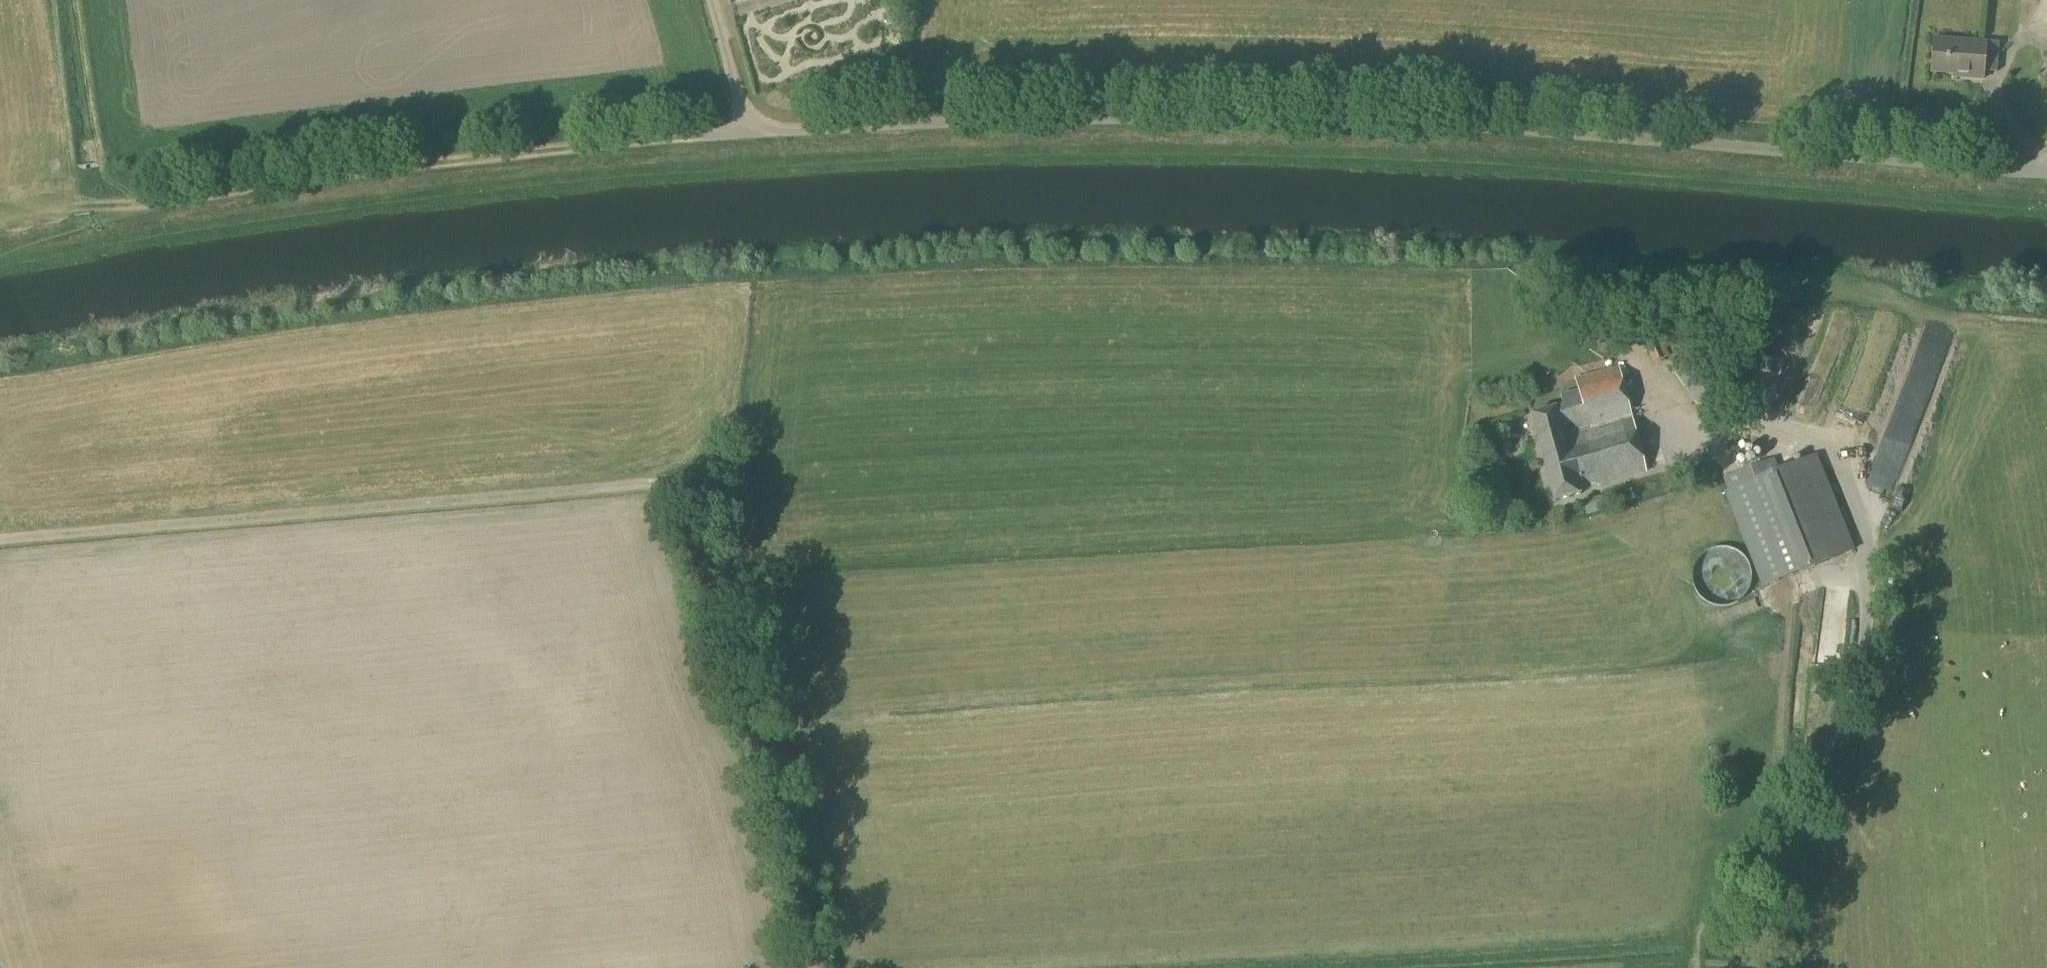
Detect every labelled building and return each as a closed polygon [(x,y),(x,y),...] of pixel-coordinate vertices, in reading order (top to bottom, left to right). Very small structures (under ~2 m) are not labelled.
[(1934,40),(1931,72),(1967,75),(1966,79),(1983,80),(1983,75),(1997,76),(1999,45),(1986,44),(1934,40)] [(1659,342),(1647,348),(1654,363),(1666,357),(1659,342)] [(1705,417),(1731,397),(1700,353),(1673,372),(1705,417)] [(1554,502),(1581,495),(1580,491),(1603,485),(1646,473),(1619,369),(1575,380),(1578,391),(1561,395),(1564,407),(1531,416),(1554,502)] [(1854,550),(1817,457),(1779,472),(1774,460),(1724,480),(1728,491),(1724,493),(1762,587),(1854,550)]
